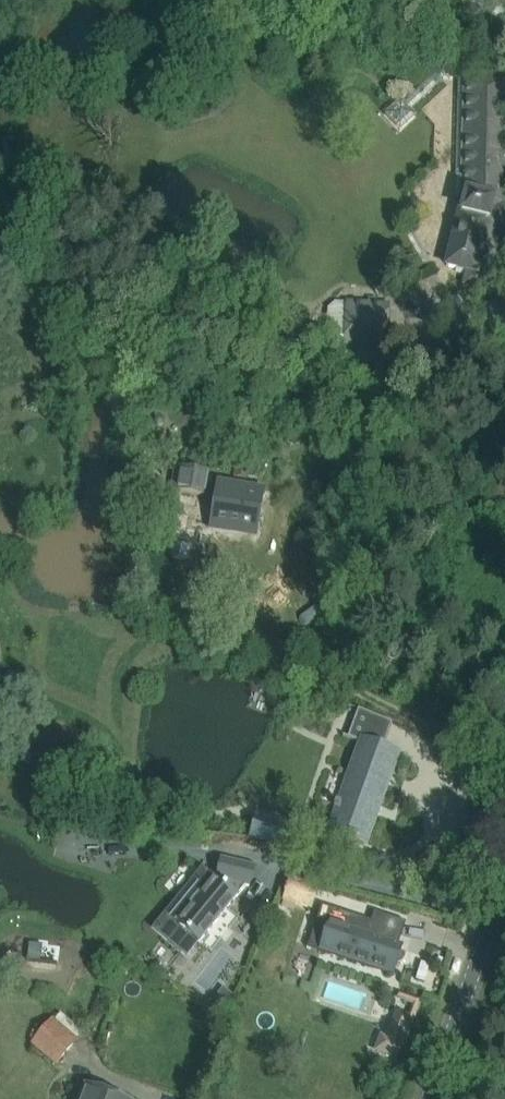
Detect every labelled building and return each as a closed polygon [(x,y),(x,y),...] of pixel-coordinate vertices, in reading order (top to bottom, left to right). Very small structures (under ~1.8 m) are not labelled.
[(464,285),(479,289),(480,285),(487,286),(500,234),(504,236),(504,202),(504,197),(504,79),(467,78),(464,196),(466,197),(462,214),(460,214),(447,267),(467,272),(464,285)] [(384,106),(402,126),(421,109),(403,89),(384,106)] [(390,304),(347,303),(345,305),(335,304),(328,311),(327,337),(334,345),(345,345),(345,347),(346,347),(345,367),(379,368),(380,348),(388,349),(390,304)] [(237,432),(236,443),(256,445),(257,435),(237,432)] [(238,451),(234,479),(246,481),(250,453),(238,451)] [(182,468),(176,492),(205,498),(210,474),(182,468)] [(210,525),(209,527),(248,533),(254,495),(216,489),(214,500),(210,525)] [(172,546),(169,557),(173,561),(185,563),(189,560),(191,549),(172,546)] [(357,840),(365,843),(375,814),(373,813),(376,805),(378,806),(386,785),(381,783),(385,770),(390,772),(397,755),(383,750),(392,723),(358,709),(347,739),(362,745),(345,793),(355,796),(351,810),(336,805),(334,809),(338,811),(331,831),(349,837),(348,840),(356,843),(357,840)] [(256,814),(249,837),(290,849),(297,826),(256,814)] [(167,916),(156,929),(168,939),(167,940),(187,956),(198,942),(199,943),(237,896),(246,886),(249,886),(253,867),(221,860),(217,877),(216,879),(215,879),(209,885),(198,876),(166,915),(167,916)] [(308,903),(313,887),(294,881),(290,897),(308,903)] [(321,906),(316,922),(329,926),(321,950),(393,974),(402,949),(384,943),(385,939),(367,934),(371,922),(321,906)] [(32,922),(31,944),(62,945),(62,923),(32,922)] [(216,925),(190,964),(215,979),(240,941),(216,925)] [(29,944),(27,959),(39,960),(41,945),(29,944)] [(223,988),(211,1004),(221,1012),(234,996),(223,988)] [(54,1021),(33,1045),(56,1065),(77,1041),(54,1021)] [(86,1088),(82,1098),(114,1098),(86,1088)]
